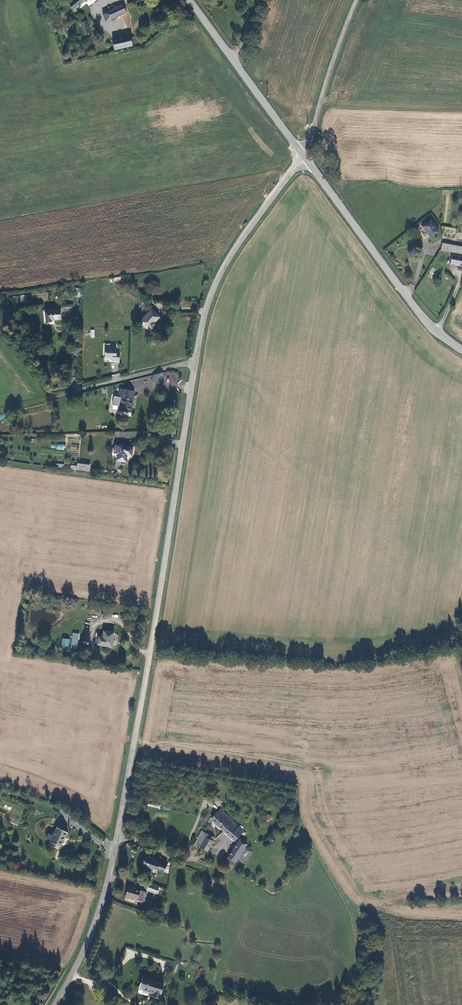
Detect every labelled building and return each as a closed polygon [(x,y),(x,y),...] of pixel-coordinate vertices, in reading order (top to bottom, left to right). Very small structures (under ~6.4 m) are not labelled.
[(68,5),(73,11),(87,0),(73,0),(68,5)] [(110,19),(125,12),(122,4),(106,11),(110,19)] [(105,22),(110,19),(106,11),(101,14),(105,22)] [(81,23),(83,36),(89,35),(87,22),(81,23)] [(130,36),(112,40),(114,50),(132,46),(130,36)] [(439,232),(431,220),(422,226),(430,238),(439,232)] [(442,243),(441,250),(461,253),(461,246),(442,243)] [(452,255),(451,263),(461,265),(461,256),(452,255)] [(47,321),(52,321),(52,318),(61,317),(60,308),(46,309),(47,321)] [(159,317),(151,310),(140,322),(150,332),(156,325),(153,323),(159,317)] [(113,360),(120,360),(121,351),(117,351),(118,346),(106,346),(106,356),(114,357),(113,360)] [(160,384),(162,373),(152,375),(151,383),(160,384)] [(177,375),(169,375),(169,383),(177,384),(177,375)] [(133,397),(134,389),(120,387),(119,395),(120,396),(119,404),(122,405),(121,409),(131,411),(133,397)] [(132,456),(133,453),(134,448),(116,445),(115,445),(114,452),(115,452),(119,453),(119,455),(118,460),(128,462),(129,456),(132,456)] [(72,462),(71,467),(90,469),(91,462),(79,460),(78,463),(72,462)] [(100,647),(111,648),(112,646),(117,646),(118,635),(113,634),(113,632),(103,631),(102,638),(97,637),(96,645),(100,645),(100,647)] [(77,649),(79,634),(72,633),(71,648),(77,649)] [(62,638),(61,646),(69,647),(70,639),(62,638)] [(209,818),(237,844),(247,833),(219,807),(209,818)] [(68,831),(58,826),(51,840),(52,840),(49,845),(61,850),(63,846),(62,845),(61,845),(65,835),(66,836),(68,831)] [(203,831),(195,844),(201,847),(209,834),(203,831)] [(212,836),(209,834),(201,847),(207,851),(213,840),(211,839),(212,836)] [(227,862),(232,866),(247,847),(241,841),(226,859),(228,860),(227,862)] [(153,856),(147,854),(146,857),(145,857),(143,862),(144,863),(142,868),(148,870),(149,869),(153,870),(153,869),(157,871),(158,870),(164,873),(168,864),(152,857),(153,856)] [(147,890),(156,893),(158,887),(149,884),(147,890)] [(124,896),(140,901),(143,892),(139,890),(139,891),(135,890),(132,889),(132,888),(127,886),(124,896)] [(139,980),(162,987),(164,984),(141,976),(139,980)] [(158,999),(162,987),(139,980),(137,987),(152,992),(151,996),(158,999)]
